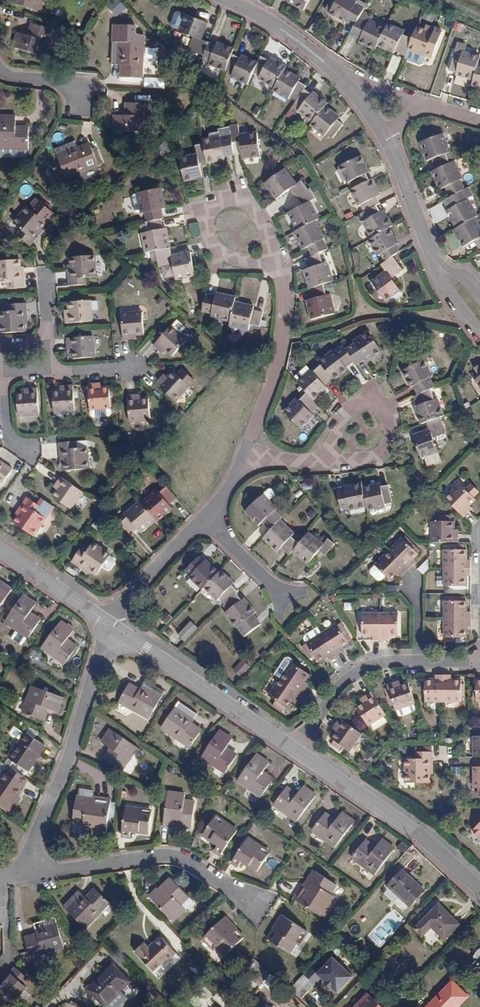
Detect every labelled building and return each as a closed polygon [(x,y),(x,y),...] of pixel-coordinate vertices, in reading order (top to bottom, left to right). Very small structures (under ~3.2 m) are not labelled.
[(43,0),(9,0),(8,2),(40,11),(43,0)] [(126,8),(119,0),(112,0),(106,5),(116,17),(126,8)] [(288,2),(303,10),(309,0),(289,0),(288,2)] [(347,20),(356,24),(359,20),(364,10),(356,5),(347,1),(347,0),(337,0),(329,14),(345,23),(347,20)] [(193,38),(189,50),(204,57),(209,43),(202,40),(198,39),(201,31),(205,32),(208,24),(185,14),(185,15),(178,12),(175,13),(170,25),(171,28),(178,31),(178,32),(193,38)] [(359,42),(375,50),(378,46),(386,30),(377,25),(375,28),(368,24),(359,20),(356,24),(350,35),(360,39),(359,42)] [(427,25),(428,23),(420,20),(413,40),(407,57),(405,62),(421,67),(424,65),(427,56),(434,59),(439,45),(437,44),(438,41),(440,42),(443,33),(435,31),(436,28),(427,25)] [(13,47),(45,57),(54,30),(31,23),(28,35),(18,32),(13,47)] [(113,24),(113,42),(145,44),(144,34),(136,34),(137,25),(113,24)] [(378,46),(394,54),(395,51),(407,57),(413,40),(403,36),(394,31),(395,28),(389,25),(386,30),(378,46)] [(121,77),(143,78),(145,44),(113,42),(111,64),(122,65),(121,77)] [(215,45),(209,43),(204,57),(203,60),(209,62),(209,65),(226,72),(232,55),(235,48),(225,44),(224,48),(216,45),(215,45)] [(457,72),(456,75),(473,80),(479,63),(479,57),(471,55),(470,58),(461,56),(462,52),(463,48),(456,46),(454,54),(449,70),(457,72)] [(240,58),(240,59),(232,55),(226,72),(232,75),(231,78),(247,85),(253,74),(258,63),(250,59),(249,62),(240,58)] [(394,75),(401,58),(393,55),(386,71),(394,75)] [(268,61),(261,57),(258,63),(253,74),(259,77),(258,79),(273,88),(285,69),(286,67),(278,62),(277,65),(269,61),(268,61)] [(479,63),(473,80),(472,86),(479,88),(479,63)] [(291,78),(294,74),(285,69),(273,88),(272,91),(288,100),(290,97),(297,101),(304,89),(306,86),(299,82),(291,78)] [(312,94),(311,95),(304,89),(297,101),(294,104),(300,109),(298,111),(312,123),(326,106),(328,103),(322,97),(319,100),(312,94)] [(322,97),(314,91),(312,94),(319,100),(322,97)] [(115,116),(115,130),(147,132),(149,104),(127,103),(126,116),(115,116)] [(331,115),(333,112),(326,106),(312,123),(310,125),(324,137),(327,133),(332,138),(343,126),(337,120),(331,115)] [(337,120),(340,117),(333,112),(331,115),(337,120)] [(0,138),(0,149),(28,149),(29,128),(15,128),(15,116),(0,116),(0,138)] [(238,124),(231,126),(232,137),(233,143),(240,143),(242,160),(260,157),(257,132),(248,133),(249,137),(239,138),(239,134),(238,124)] [(450,152),(443,134),(424,141),(431,159),(432,159),(436,170),(435,170),(443,188),(445,187),(450,197),(459,192),(464,190),(460,180),(462,179),(453,162),(450,163),(446,153),(450,152)] [(211,138),(202,140),(203,144),(207,162),(207,164),(225,161),(225,157),(234,155),(233,143),(232,137),(221,140),(212,141),(211,138)] [(54,149),(67,179),(99,165),(91,146),(80,151),(75,141),(54,149)] [(427,161),(431,159),(424,141),(419,142),(427,161)] [(202,179),(199,163),(207,162),(203,144),(195,145),(197,153),(197,157),(189,159),(188,155),(179,157),(185,183),(202,179)] [(347,183),(350,182),(353,188),(370,180),(366,174),(363,166),(366,164),(362,156),(339,167),(347,183)] [(297,184),(285,168),(268,181),(280,197),(290,190),(296,199),(298,198),(308,190),(302,181),(297,184)] [(431,172),(439,189),(443,188),(435,170),(431,172)] [(377,187),(372,179),(370,180),(353,188),(350,190),(358,206),(361,205),(364,212),(377,205),(381,203),(377,196),(373,189),(377,187)] [(276,200),(280,197),(268,181),(264,184),(276,200)] [(316,198),(311,188),(308,190),(298,198),(302,205),(291,211),(300,229),(317,220),(319,219),(310,201),(316,198)] [(141,214),(145,213),(147,222),(161,219),(164,219),(163,209),(166,209),(162,189),(135,195),(134,196),(137,213),(139,214),(141,214)] [(468,199),(464,201),(459,192),(450,197),(446,199),(451,208),(450,208),(459,226),(475,218),(477,216),(468,199)] [(18,230),(14,235),(26,247),(37,236),(34,233),(38,229),(51,215),(35,201),(27,210),(25,208),(11,224),(18,230)] [(385,220),(381,212),(377,205),(364,212),(360,214),(364,221),(362,223),(371,238),(390,228),(393,226),(388,218),(385,220)] [(457,227),(459,226),(450,208),(446,210),(455,228),(457,227)] [(297,230),(300,229),(291,211),(287,213),(296,231),(297,230)] [(475,218),(459,226),(457,227),(467,245),(479,238),(479,241),(479,227),(475,218)] [(167,228),(163,229),(161,219),(147,222),(148,232),(147,232),(149,252),(156,250),(170,248),(171,247),(167,228)] [(324,240),(326,239),(317,220),(300,229),(297,230),(307,249),(308,248),(312,256),(319,253),(328,249),(324,240)] [(463,247),(467,245),(457,227),(455,228),(453,229),(463,247)] [(392,238),(395,236),(390,228),(371,238),(368,240),(378,256),(380,254),(384,262),(393,257),(400,251),(397,245),(392,238)] [(302,251),(307,249),(297,230),(296,231),(293,233),(302,251)] [(190,252),(172,255),(170,248),(156,250),(160,268),(173,265),(175,276),(195,272),(190,252)] [(328,262),(323,263),(319,253),(312,256),(305,259),(308,268),(307,268),(314,288),(323,284),(334,280),(328,262)] [(71,266),(72,271),(68,271),(70,287),(85,285),(85,278),(95,277),(93,257),(70,259),(71,266)] [(391,277),(402,269),(393,257),(384,262),(382,264),(385,270),(388,273),(380,279),(378,275),(370,281),(385,302),(400,291),(391,277)] [(25,288),(23,273),(20,273),(19,267),(18,261),(0,262),(0,283),(7,283),(7,289),(25,288)] [(307,268),(303,270),(309,289),(314,288),(307,268)] [(385,270),(378,275),(380,279),(388,273),(385,270)] [(176,281),(196,277),(195,272),(175,276),(176,281)] [(331,294),(326,295),(323,284),(314,288),(309,289),(311,298),(310,299),(315,319),(336,314),(331,294)] [(204,293),(202,311),(210,313),(227,320),(250,329),(253,304),(233,296),(212,296),(204,293)] [(306,300),(310,320),(315,319),(310,299),(306,300)] [(89,301),(67,302),(68,311),(69,315),(65,315),(66,322),(91,321),(89,301)] [(23,320),(27,320),(25,304),(9,305),(9,312),(0,313),(0,329),(0,334),(24,332),(24,325),(23,320)] [(121,314),(122,340),(130,340),(130,336),(134,336),(143,336),(143,314),(121,314)] [(170,326),(153,345),(160,351),(163,348),(166,351),(172,357),(187,340),(170,326)] [(382,351),(368,331),(360,336),(362,339),(355,344),(355,345),(347,350),(354,361),(357,365),(365,359),(367,362),(382,351)] [(360,336),(352,341),(355,344),(362,339),(360,336)] [(93,337),(67,339),(68,347),(72,346),(72,352),(72,360),(94,358),(93,337)] [(348,369),(346,367),(354,361),(347,350),(343,345),(335,352),(328,358),(325,355),(318,361),(322,365),(332,379),(334,380),(348,369)] [(335,352),(333,349),(325,355),(328,358),(335,352)] [(430,377),(425,369),(429,367),(425,359),(402,371),(410,387),(413,386),(417,395),(431,389),(435,387),(430,377)] [(327,388),(325,386),(332,379),(322,365),(313,372),(307,379),(304,375),(297,381),(307,393),(314,401),(327,388)] [(313,372),(310,369),(304,375),(307,379),(313,372)] [(179,375),(174,371),(168,378),(165,382),(162,380),(157,385),(176,402),(196,380),(184,370),(179,375)] [(102,388),(97,389),(97,385),(90,386),(91,410),(113,408),(111,388),(102,388)] [(76,411),(74,387),(66,388),(66,391),(61,391),(53,392),(55,413),(76,411)] [(435,399),(431,389),(417,395),(414,397),(417,406),(414,407),(421,424),(427,422),(441,417),(444,416),(442,407),(438,408),(435,399)] [(39,414),(37,390),(29,390),(30,394),(25,394),(17,395),(19,416),(39,414)] [(312,414),(319,406),(314,401),(307,393),(299,401),(293,408),(290,405),(284,411),(302,429),(314,416),(312,414)] [(141,397),(136,398),(136,394),(128,395),(130,420),(151,418),(149,397),(141,397)] [(299,401),(296,398),(290,405),(293,408),(299,401)] [(432,437),(446,432),(441,417),(427,422),(430,428),(431,432),(422,435),(421,431),(413,435),(421,458),(438,452),(432,437)] [(74,443),(57,444),(58,460),(62,459),(62,465),(63,471),(86,469),(85,449),(74,449),(74,443)] [(12,469),(0,461),(0,481),(3,483),(12,469)] [(52,496),(70,508),(82,490),(61,476),(56,483),(59,486),(57,489),(52,496)] [(311,482),(301,484),(303,491),(312,488),(311,482)] [(348,508),(349,512),(367,508),(362,486),(361,482),(353,484),(354,488),(345,489),(337,491),(341,509),(348,508)] [(476,498),(461,482),(446,497),(464,515),(469,510),(466,507),(471,503),(476,498)] [(392,503),(388,485),(381,487),(371,489),(370,485),(362,486),(367,508),(368,511),(385,508),(385,504),(392,503)] [(171,506),(169,504),(176,498),(167,487),(160,493),(157,491),(142,503),(153,517),(155,519),(171,506)] [(270,488),(264,493),(247,508),(261,523),(262,522),(270,530),(281,519),(282,517),(276,510),(278,508),(270,499),(276,494),(275,492),(272,488),(270,488)] [(42,506),(27,496),(19,508),(23,511),(19,516),(16,521),(36,534),(48,516),(39,511),(42,506)] [(138,530),(153,517),(142,503),(140,501),(124,514),(127,517),(120,524),(129,535),(137,529),(138,530)] [(158,522),(174,509),(171,506),(155,519),(157,521),(158,522)] [(244,511),(258,526),(261,523),(247,508),(244,511)] [(141,533),(157,521),(155,519),(153,517),(138,530),(141,533)] [(292,537),(296,533),(281,519),(270,530),(266,534),(280,549),(282,548),(289,555),(292,552),(295,549),(299,543),(292,537)] [(454,520),(432,520),(432,540),(457,541),(457,534),(454,534),(454,528),(454,520)] [(324,544),(308,531),(299,543),(295,549),(311,561),(319,550),(325,556),(335,543),(328,538),(324,544)] [(262,538),(277,552),(280,549),(266,534),(262,538)] [(418,553),(403,538),(391,550),(408,568),(413,563),(410,561),(418,553)] [(109,556),(109,555),(93,542),(87,551),(81,547),(71,560),(84,569),(86,567),(90,570),(95,574),(101,566),(105,569),(109,568),(113,562),(113,559),(109,556)] [(308,565),(311,561),(295,549),(292,552),(308,565)] [(402,574),(408,568),(391,550),(376,564),(391,579),(396,574),(399,571),(402,574)] [(467,551),(445,551),(445,567),(470,568),(470,561),(467,561),(467,551)] [(188,577),(202,590),(204,588),(220,571),(213,565),(211,568),(204,561),(197,555),(184,568),(191,575),(188,577)] [(213,565),(206,558),(204,561),(211,568),(213,565)] [(470,576),(470,568),(445,567),(445,585),(466,586),(466,576),(470,576)] [(221,570),(220,571),(204,588),(217,602),(220,598),(225,603),(237,593),(239,591),(233,586),(226,579),(228,576),(221,570)] [(233,586),(235,583),(228,576),(226,579),(233,586)] [(12,588),(0,579),(0,606),(12,588)] [(248,607),(242,600),(237,593),(225,603),(223,606),(228,611),(224,613),(235,628),(236,627),(244,637),(261,624),(254,614),(256,612),(251,605),(248,607)] [(35,604),(22,595),(4,621),(22,634),(16,642),(22,646),(40,620),(29,612),(35,604)] [(251,605),(245,598),(242,600),(248,607),(251,605)] [(466,601),(445,601),(445,618),(470,618),(470,611),(465,611),(466,601)] [(167,612),(159,617),(164,624),(172,619),(167,612)] [(371,637),(379,638),(379,612),(362,612),(362,633),(371,633),(371,637)] [(396,634),(397,613),(379,612),(379,638),(386,638),(386,634),(396,634)] [(465,626),(470,625),(470,618),(445,618),(445,635),(465,635),(465,626)] [(41,647),(64,664),(77,647),(67,639),(73,631),(61,621),(41,647)] [(177,635),(184,642),(198,628),(190,621),(177,635)] [(351,637),(341,623),(337,626),(347,640),(351,637)] [(337,626),(336,624),(322,633),(335,655),(341,651),(339,647),(348,642),(347,640),(337,626)] [(329,659),(335,655),(322,633),(318,627),(305,635),(305,638),(308,642),(307,643),(308,645),(313,653),(318,661),(326,656),(329,659)] [(310,655),(313,653),(308,645),(305,647),(310,655)] [(244,660),(238,653),(228,663),(235,669),(244,660)] [(308,673),(290,661),(280,678),(302,693),(305,687),(301,684),(304,680),(308,673)] [(425,700),(443,701),(443,676),(436,676),(436,680),(426,680),(425,700)] [(451,680),(451,676),(443,676),(443,701),(460,701),(461,681),(451,680)] [(393,708),(413,702),(406,677),(398,680),(399,683),(394,685),(387,688),(393,708)] [(297,699),(302,693),(280,678),(268,695),(286,707),(291,701),(293,697),(297,699)] [(118,702),(149,719),(164,692),(144,681),(140,690),(128,683),(118,702)] [(47,708),(58,712),(63,697),(32,686),(22,713),(43,720),(47,708)] [(367,724),(384,713),(371,692),(365,696),(367,699),(362,702),(355,706),(367,724)] [(161,727),(189,747),(202,730),(191,723),(197,714),(179,702),(161,727)] [(349,750),(360,732),(339,718),(334,725),(338,727),(335,731),(331,737),(334,739),(341,745),(349,750)] [(103,758),(121,771),(137,747),(110,729),(101,742),(110,748),(103,758)] [(201,758),(225,773),(237,755),(226,748),(232,738),(219,730),(201,758)] [(8,758),(27,771),(44,746),(25,733),(8,758)] [(331,743),(339,749),(341,745),(334,739),(331,743)] [(402,783),(425,782),(425,774),(425,768),(429,768),(429,752),(411,752),(411,758),(402,759),(402,783)] [(237,780),(260,797),(273,779),(263,771),(269,762),(256,753),(237,780)] [(8,810),(24,785),(5,771),(0,778),(0,805),(8,810)] [(273,804),(296,822),(316,796),(303,785),(296,794),(287,787),(273,804)] [(175,828),(175,826),(191,828),(195,802),(184,800),(185,794),(168,792),(163,826),(175,828)] [(83,830),(107,834),(111,799),(98,797),(98,799),(77,797),(73,823),(83,824),(83,830)] [(138,832),(148,834),(151,814),(142,813),(143,809),(125,806),(121,837),(129,838),(130,831),(131,828),(139,829),(138,832)] [(311,830),(334,848),(354,822),(342,812),(335,820),(325,812),(311,830)] [(214,851),(221,855),(237,830),(224,821),(221,825),(214,820),(217,817),(216,816),(203,835),(211,841),(213,838),(220,842),(218,845),(214,851)] [(214,820),(221,825),(224,821),(217,817),(214,820)] [(267,856),(260,851),(262,847),(248,837),(231,863),(238,867),(242,861),(244,859),(251,863),(249,866),(257,872),(267,856)] [(365,840),(352,857),(374,875),(395,849),(382,839),(375,848),(365,840)] [(267,856),(270,852),(262,847),(260,851),(267,856)] [(304,883),(294,898),(323,917),(336,898),(331,894),(336,885),(314,871),(305,884),(304,883)] [(424,890),(402,871),(388,886),(409,906),(424,890)] [(186,909),(181,904),(189,897),(171,878),(159,890),(157,888),(149,896),(173,921),(186,909)] [(405,911),(409,906),(388,886),(383,892),(405,911)] [(63,906),(86,928),(109,903),(94,889),(86,897),(79,890),(63,906)] [(439,904),(414,928),(422,936),(432,927),(444,939),(459,925),(439,904)] [(308,933),(282,915),(277,923),(280,924),(276,930),(275,929),(268,939),(290,953),(296,943),(299,946),(308,933)] [(225,955),(244,937),(236,929),(235,930),(229,924),(231,922),(226,916),(203,938),(213,950),(217,947),(225,955)] [(30,957),(64,947),(56,919),(34,924),(36,934),(25,937),(30,957)] [(422,936),(434,948),(444,939),(432,927),(422,936)] [(332,957),(316,973),(321,978),(338,993),(354,977),(332,957)] [(479,974),(479,958),(472,968),(479,974)] [(251,973),(248,976),(259,985),(269,974),(254,960),(245,968),(251,973)] [(87,989),(104,1006),(106,1006),(132,982),(113,963),(87,989)] [(146,964),(136,971),(149,989),(159,981),(146,964)] [(15,966),(8,974),(11,976),(6,982),(0,988),(15,1001),(27,986),(24,983),(28,978),(15,966)] [(290,988),(302,998),(321,978),(316,973),(311,967),(290,988)] [(234,978),(237,981),(245,973),(242,970),(234,978)] [(452,982),(431,1003),(427,1006),(457,1006),(467,996),(452,982)] [(368,993),(355,1006),(383,1006),(368,993)] [(420,1006),(427,1006),(431,1003),(424,997),(417,1004),(420,1006)]
